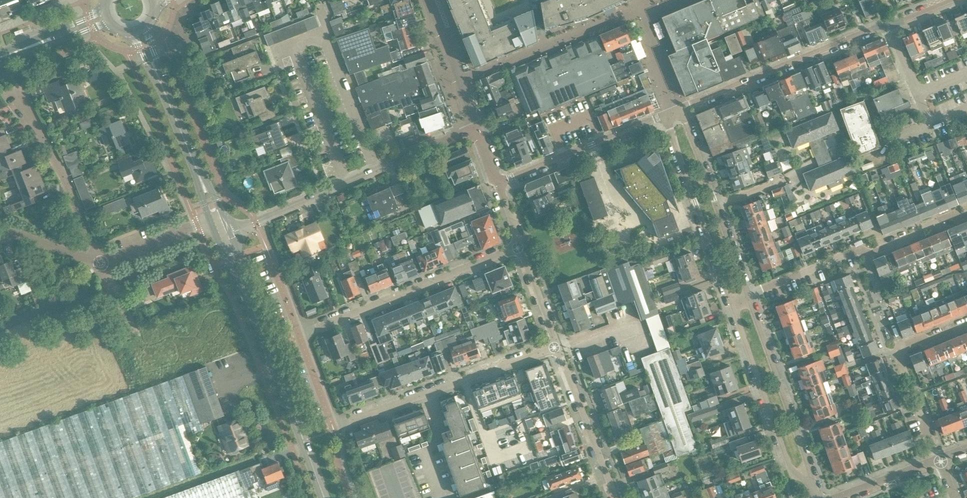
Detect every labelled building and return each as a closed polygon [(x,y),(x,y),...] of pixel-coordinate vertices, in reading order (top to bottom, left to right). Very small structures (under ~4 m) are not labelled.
[(2,18),(12,14),(6,0),(0,0),(0,17),(2,16),(2,18)] [(12,14),(21,11),(20,9),(22,8),(19,0),(6,0),(12,14)] [(228,2),(224,3),(232,23),(242,18),(239,10),(244,9),(241,0),(227,0),(228,2)] [(250,15),(258,12),(253,0),(241,0),(244,9),(239,10),(242,18),(244,22),(252,19),(250,15)] [(258,12),(273,6),(271,3),(270,0),(268,0),(266,1),(266,0),(253,0),(258,12)] [(342,13),(346,11),(347,14),(351,12),(350,9),(347,10),(342,0),(335,0),(330,2),(335,15),(342,13)] [(392,3),(391,2),(383,5),(383,6),(381,7),(383,13),(393,10),(396,18),(396,17),(413,12),(412,8),(414,7),(413,2),(410,2),(410,0),(402,0),(392,3)] [(473,62),(475,67),(478,66),(538,41),(536,30),(543,29),(545,29),(545,30),(568,23),(588,18),(626,0),(627,0),(447,0),(473,62)] [(713,86),(724,81),(709,44),(708,45),(706,40),(723,32),(717,17),(709,0),(702,0),(661,17),(675,51),(667,54),(685,97),(713,86)] [(717,17),(745,5),(746,4),(745,0),(709,0),(717,17)] [(746,4),(745,5),(717,17),(723,32),(764,15),(759,3),(758,0),(753,0),(753,1),(746,4)] [(761,1),(766,12),(769,18),(775,16),(769,2),(773,0),(763,0),(761,1)] [(872,0),(858,0),(865,17),(877,12),(872,0)] [(877,12),(888,8),(885,0),(872,0),(877,12)] [(218,19),(221,27),(232,23),(224,3),(221,5),(219,1),(211,4),(213,8),(209,9),(214,20),(218,19)] [(794,3),(783,8),(785,12),(789,10),(796,8),(794,3)] [(803,12),(801,6),(796,8),(789,10),(795,24),(803,21),(804,25),(802,26),(811,46),(819,42),(827,39),(821,24),(810,28),(810,26),(808,23),(810,23),(809,18),(814,16),(810,9),(803,12)] [(201,21),(193,24),(196,30),(202,47),(205,54),(216,49),(217,49),(209,31),(221,27),(218,19),(214,20),(209,9),(201,12),(203,16),(199,17),(201,21)] [(844,29),(845,25),(845,24),(847,23),(845,17),(843,18),(839,9),(822,15),(828,32),(837,28),(841,30),(844,29)] [(796,37),(798,37),(793,25),(795,24),(789,10),(785,12),(784,13),(783,13),(784,14),(782,18),(783,20),(788,22),(789,26),(776,31),(786,56),(792,54),(794,53),(793,52),(801,49),(796,37)] [(381,27),(380,28),(382,34),(383,33),(391,31),(391,30),(408,25),(408,26),(417,23),(413,12),(396,17),(396,18),(387,20),(389,26),(387,26),(385,26),(381,27)] [(951,21),(957,34),(960,33),(961,34),(966,32),(966,15),(966,13),(961,15),(960,12),(955,14),(956,17),(954,18),(955,20),(951,21)] [(313,29),(319,26),(315,15),(309,18),(313,29)] [(343,22),(341,17),(330,21),(332,27),(343,22)] [(313,29),(309,18),(303,20),(308,31),(313,29)] [(940,23),(935,26),(942,42),(954,37),(953,36),(957,34),(951,21),(948,23),(947,21),(946,21),(945,19),(939,21),(940,23)] [(308,31),(303,20),(298,22),(302,33),(308,31)] [(302,33),(298,22),(292,24),(297,35),(302,33)] [(332,27),(336,38),(338,38),(346,35),(343,27),(344,27),(343,22),(332,27)] [(292,24),(290,25),(287,26),(291,37),(297,35),(292,24)] [(391,31),(383,33),(386,41),(393,39),(396,50),(397,50),(398,52),(400,52),(401,51),(415,47),(408,26),(408,25),(391,30),(391,31)] [(624,25),(612,30),(619,47),(621,51),(624,59),(631,76),(644,71),(633,44),(637,42),(635,39),(630,41),(630,40),(624,25)] [(920,33),(926,48),(930,47),(931,51),(943,46),(942,42),(935,26),(931,27),(930,25),(925,27),(926,29),(923,31),(920,33)] [(291,37),(287,26),(281,28),(286,40),(291,37)] [(338,38),(336,38),(340,47),(350,74),(363,70),(392,60),(393,62),(403,59),(401,51),(400,52),(398,52),(397,50),(396,50),(390,52),(388,45),(381,47),(376,49),(374,45),(372,37),(372,36),(369,29),(368,27),(347,34),(346,35),(338,38)] [(286,40),(281,28),(275,31),(280,42),(286,40)] [(619,47),(612,30),(600,35),(606,52),(619,47)] [(741,30),(734,33),(739,46),(746,43),(741,30)] [(280,42),(275,31),(270,33),(274,44),(280,42)] [(769,56),(771,61),(786,55),(786,56),(776,31),(759,38),(760,41),(744,48),(751,64),(769,56)] [(923,50),(926,48),(920,33),(916,35),(916,34),(914,34),(913,32),(908,34),(909,36),(903,39),(912,60),(925,55),(923,50)] [(270,33),(264,35),(268,46),(274,44),(270,33)] [(734,33),(725,37),(732,55),(741,51),(739,46),(734,33)] [(609,64),(598,36),(596,37),(586,41),(598,68),(609,64)] [(872,42),(880,64),(886,76),(889,84),(900,79),(895,67),(883,38),(876,40),(872,42)] [(231,48),(235,59),(222,64),(226,74),(231,72),(235,83),(251,76),(248,68),(261,63),(252,40),(231,48)] [(598,68),(586,41),(579,44),(572,47),(581,68),(583,67),(587,73),(598,68)] [(718,41),(709,44),(724,81),(746,72),(739,57),(733,60),(731,57),(730,54),(727,55),(726,51),(722,53),(718,41)] [(880,64),(872,42),(861,47),(870,68),(880,64)] [(568,80),(575,78),(583,74),(581,68),(572,47),(565,50),(558,52),(562,63),(561,64),(568,80)] [(615,53),(618,62),(624,59),(621,51),(615,53)] [(427,62),(424,52),(403,59),(405,64),(392,68),(393,74),(397,72),(408,68),(410,67),(427,62)] [(561,64),(562,63),(558,52),(551,55),(543,59),(550,77),(554,86),(568,80),(561,64)] [(948,60),(945,54),(933,59),(935,65),(948,60)] [(855,55),(844,59),(856,88),(860,86),(857,78),(863,75),(864,78),(870,75),(862,57),(857,59),(855,55)] [(537,86),(549,81),(548,78),(550,77),(543,59),(536,62),(529,65),(537,86)] [(624,59),(610,65),(616,81),(622,79),(628,77),(631,76),(624,59)] [(841,81),(847,78),(852,89),(856,88),(844,59),(834,63),(841,81)] [(373,104),(377,103),(408,92),(434,83),(429,69),(427,62),(410,67),(408,68),(397,72),(393,74),(384,77),(379,79),(368,83),(363,70),(350,74),(354,73),(359,86),(355,88),(363,108),(373,104)] [(821,87),(822,89),(828,86),(826,82),(831,80),(823,62),(812,67),(821,88),(821,87)] [(575,78),(582,96),(616,81),(610,65),(609,64),(598,68),(587,73),(583,67),(581,68),(583,74),(575,78)] [(525,118),(526,121),(539,115),(548,111),(537,86),(529,65),(523,67),(517,70),(515,65),(507,68),(514,84),(521,102),(527,117),(525,118)] [(802,71),(808,85),(810,89),(815,87),(816,91),(821,90),(820,88),(821,88),(812,67),(802,71)] [(480,80),(485,91),(488,97),(499,93),(498,92),(497,87),(505,84),(503,79),(508,77),(505,70),(480,80)] [(644,89),(645,90),(651,87),(645,72),(638,75),(644,89)] [(812,101),(800,72),(790,76),(806,116),(817,111),(812,101)] [(787,100),(789,99),(797,119),(806,116),(790,76),(785,79),(779,81),(779,80),(787,100)] [(889,84),(886,76),(873,82),(876,90),(889,84)] [(550,77),(548,78),(549,81),(537,86),(548,111),(562,105),(554,86),(550,77)] [(554,86),(562,105),(582,96),(575,78),(568,80),(554,86)] [(59,80),(44,86),(50,102),(60,98),(65,111),(68,110),(82,105),(80,99),(87,96),(84,90),(79,79),(77,80),(62,86),(59,80)] [(787,100),(779,80),(771,84),(762,87),(764,90),(765,94),(766,94),(769,100),(770,101),(776,99),(782,114),(786,125),(792,123),(791,122),(797,119),(789,99),(787,100)] [(377,103),(380,111),(402,103),(405,113),(441,102),(443,102),(442,98),(441,96),(439,96),(438,93),(437,93),(434,83),(408,92),(377,103)] [(516,104),(521,102),(514,84),(508,86),(510,89),(507,90),(506,89),(498,92),(499,93),(488,97),(489,100),(488,102),(489,105),(491,105),(492,107),(503,102),(513,98),(514,101),(515,102),(516,102),(516,104)] [(250,118),(259,114),(262,122),(276,116),(273,106),(266,109),(262,99),(269,96),(265,86),(236,98),(243,113),(247,111),(250,118)] [(636,92),(645,114),(653,110),(647,95),(653,92),(651,87),(645,90),(644,89),(636,92)] [(834,105),(842,102),(842,101),(836,88),(831,90),(836,100),(833,101),(834,105)] [(910,103),(908,101),(903,103),(897,88),(897,89),(873,99),(879,113),(881,118),(911,106),(910,103)] [(599,91),(599,92),(597,92),(599,98),(602,97),(601,95),(607,92),(605,89),(599,91)] [(769,100),(766,94),(765,94),(764,90),(759,92),(757,91),(753,93),(753,95),(752,95),(758,109),(766,106),(767,109),(772,107),(776,116),(782,114),(776,99),(770,101),(769,100)] [(645,114),(636,92),(628,95),(637,117),(645,114)] [(637,117),(628,95),(620,99),(628,120),(637,117)] [(744,95),(696,115),(712,156),(721,152),(761,136),(759,132),(744,95)] [(503,102),(491,107),(496,119),(507,114),(509,118),(514,116),(513,112),(509,103),(514,101),(513,98),(503,102)] [(628,120),(620,99),(611,102),(620,124),(628,120)] [(863,101),(839,109),(856,156),(880,147),(863,101)] [(405,113),(407,119),(398,122),(399,126),(414,121),(417,129),(414,130),(415,133),(402,138),(404,145),(428,137),(427,132),(449,125),(445,115),(441,102),(405,113)] [(605,105),(604,103),(602,104),(612,127),(620,124),(611,102),(605,105)] [(380,111),(377,103),(373,104),(363,108),(366,115),(372,130),(385,125),(380,111)] [(594,109),(603,131),(612,127),(602,104),(599,105),(600,107),(594,109)] [(760,112),(753,114),(759,130),(761,134),(766,132),(765,128),(766,127),(760,112)] [(809,141),(819,167),(803,174),(810,191),(827,184),(830,188),(842,183),(841,178),(855,173),(848,156),(832,162),(822,136),(837,130),(831,113),(786,131),(793,148),(809,141)] [(541,119),(539,115),(526,121),(528,127),(535,124),(538,129),(534,131),(544,155),(554,151),(541,119)] [(54,129),(57,121),(51,119),(48,127),(54,129)] [(106,145),(115,142),(117,148),(130,143),(121,119),(99,128),(106,145)] [(89,120),(80,123),(83,130),(92,126),(89,120)] [(266,127),(268,130),(251,137),(258,156),(289,144),(280,121),(266,127)] [(509,148),(525,141),(519,126),(503,133),(509,148)] [(11,147),(5,134),(0,136),(0,151),(11,147)] [(966,145),(966,139),(965,134),(955,137),(958,143),(964,141),(965,145),(966,145)] [(951,149),(958,146),(957,144),(958,143),(955,137),(947,140),(951,149)] [(528,152),(529,151),(525,141),(509,148),(513,157),(513,158),(516,166),(531,160),(528,152)] [(652,221),(668,216),(663,203),(668,199),(673,195),(655,146),(637,162),(614,170),(624,182),(626,181),(628,185),(623,187),(652,221)] [(932,146),(924,149),(927,156),(932,154),(931,151),(934,150),(932,146)] [(5,171),(0,173),(26,163),(21,150),(11,154),(8,149),(11,148),(11,147),(0,151),(0,159),(5,171)] [(466,147),(445,156),(448,165),(470,156),(466,147)] [(742,149),(722,155),(727,167),(746,160),(744,154),(747,153),(745,148),(742,149)] [(924,149),(914,153),(917,160),(927,156),(924,149)] [(78,150),(63,156),(68,167),(82,161),(78,150)] [(278,160),(280,159),(282,164),(264,171),(269,183),(270,183),(274,194),(285,189),(286,190),(298,186),(291,168),(300,165),(295,153),(278,159),(278,160)] [(914,153),(905,156),(907,161),(908,163),(911,162),(917,160),(914,153)] [(145,178),(149,176),(149,175),(156,173),(150,159),(144,162),(142,158),(134,162),(131,156),(118,161),(120,167),(119,167),(123,176),(133,172),(137,182),(145,179),(145,178)] [(746,160),(727,167),(730,178),(750,171),(748,165),(752,163),(750,158),(746,160)] [(449,177),(449,178),(451,177),(454,184),(477,175),(471,159),(445,169),(446,173),(444,173),(446,178),(449,177)] [(779,160),(769,163),(774,175),(783,172),(780,162),(779,163),(779,160)] [(873,166),(872,161),(860,165),(862,170),(873,166)] [(0,173),(0,176),(1,179),(15,174),(20,186),(42,178),(37,165),(26,169),(24,164),(27,163),(26,163),(0,173)] [(769,163),(764,165),(765,168),(768,177),(774,175),(769,163)] [(888,167),(889,172),(890,173),(900,169),(897,163),(887,166),(888,167)] [(566,167),(554,173),(558,184),(571,179),(567,170),(566,167)] [(734,189),(754,182),(750,171),(730,178),(734,189)] [(866,173),(859,176),(862,184),(869,181),(866,173)] [(944,185),(940,174),(935,176),(940,187),(949,208),(958,204),(949,183),(944,185)] [(960,174),(953,177),(954,179),(950,181),(959,203),(966,200),(966,193),(960,174)] [(525,187),(527,194),(529,198),(548,190),(554,188),(548,175),(526,184),(525,187)] [(82,176),(73,179),(76,187),(85,184),(82,176)] [(38,201),(35,195),(47,191),(42,178),(20,186),(25,199),(12,204),(14,211),(38,201)] [(915,205),(920,219),(930,215),(921,194),(920,194),(915,182),(910,184),(917,201),(919,200),(920,203),(915,205)] [(488,206),(479,184),(431,202),(431,204),(417,209),(425,227),(439,222),(440,226),(488,206)] [(784,186),(791,204),(798,200),(787,184),(784,186)] [(390,187),(367,197),(377,221),(380,220),(379,218),(399,209),(398,205),(410,200),(406,191),(394,196),(390,187)] [(782,187),(771,191),(773,196),(780,194),(783,203),(787,202),(784,193),(782,187)] [(920,190),(921,194),(930,215),(939,212),(931,191),(929,187),(920,190)] [(949,208),(940,187),(931,191),(939,212),(949,208)] [(142,217),(159,210),(161,215),(171,211),(164,194),(161,195),(158,188),(133,198),(138,212),(140,211),(142,217)] [(554,188),(548,190),(529,198),(533,207),(560,196),(558,192),(556,193),(554,188)] [(581,204),(575,192),(576,192),(575,189),(570,191),(571,194),(576,206),(581,204)] [(567,193),(560,196),(533,207),(537,216),(556,208),(555,204),(569,198),(567,193)] [(905,195),(900,196),(911,223),(920,219),(915,205),(914,205),(911,198),(907,200),(905,195)] [(900,196),(895,198),(899,208),(895,210),(902,227),(911,223),(900,196)] [(123,198),(114,202),(117,210),(127,206),(123,198)] [(742,216),(744,217),(745,218),(762,211),(760,206),(762,206),(760,200),(741,207),(742,210),(741,212),(742,216)] [(12,204),(4,207),(6,214),(14,211),(12,204)] [(888,209),(886,204),(883,205),(893,230),(902,227),(895,210),(893,207),(888,209)] [(883,205),(877,207),(880,215),(876,216),(877,220),(883,234),(893,230),(883,205)] [(765,216),(764,217),(762,211),(745,218),(744,219),(745,223),(747,224),(748,228),(767,221),(765,216)] [(862,230),(872,226),(866,211),(856,215),(862,230)] [(469,236),(475,234),(474,233),(493,225),(489,215),(464,224),(461,222),(450,226),(451,230),(465,225),(469,236)] [(835,219),(836,223),(842,237),(852,233),(846,219),(845,215),(835,219)] [(862,230),(856,215),(846,219),(852,233),(861,229),(862,230)] [(799,217),(789,221),(791,227),(802,223),(799,217)] [(767,221),(748,228),(749,231),(748,233),(750,237),(751,237),(752,239),(769,232),(773,231),(769,221),(767,221)] [(966,222),(957,226),(966,250),(966,222)] [(301,247),(304,256),(325,247),(322,239),(322,238),(316,223),(286,236),(293,251),(301,247)] [(833,241),(842,237),(836,223),(827,227),(833,241)] [(827,227),(823,229),(821,224),(815,226),(817,231),(823,245),(833,241),(827,227)] [(475,234),(469,236),(454,242),(457,249),(473,243),(473,245),(475,251),(499,242),(495,231),(493,225),(474,233),(475,234)] [(788,225),(781,228),(785,238),(791,236),(792,236),(788,225)] [(947,230),(957,254),(966,250),(957,226),(947,230)] [(447,262),(447,261),(453,259),(448,245),(444,246),(437,228),(430,231),(437,248),(429,252),(435,266),(436,266),(438,267),(441,265),(442,264),(447,262)] [(803,254),(813,250),(813,249),(807,235),(808,235),(806,229),(795,233),(803,254)] [(813,249),(823,245),(817,231),(808,235),(807,235),(813,249)] [(953,250),(951,246),(945,231),(936,234),(944,254),(953,250)] [(773,237),(771,237),(769,232),(752,239),(751,241),(753,244),(754,245),(756,249),(775,242),(773,237)] [(944,254),(936,234),(927,238),(935,258),(944,254)] [(394,236),(391,237),(395,246),(400,243),(399,241),(396,235),(394,236)] [(926,261),(935,258),(927,238),(918,241),(926,261)] [(775,242),(756,249),(757,252),(756,254),(757,257),(759,258),(759,259),(777,253),(781,252),(777,241),(775,242)] [(926,261),(918,241),(909,245),(917,265),(926,261)] [(460,256),(457,249),(454,242),(448,245),(453,259),(460,256)] [(909,269),(917,265),(909,245),(901,249),(909,269)] [(796,246),(791,248),(790,248),(794,258),(800,256),(796,246)] [(353,258),(361,255),(359,249),(351,252),(353,258)] [(909,269),(901,249),(887,254),(895,274),(895,275),(909,269)] [(434,268),(434,267),(435,266),(429,252),(421,255),(419,250),(415,252),(423,271),(429,269),(430,270),(434,268)] [(678,257),(676,257),(680,268),(695,263),(691,252),(685,254),(683,251),(677,254),(678,257)] [(407,261),(403,252),(398,254),(408,277),(411,276),(413,277),(416,276),(416,274),(418,274),(412,259),(407,261)] [(651,258),(640,261),(643,268),(653,264),(669,259),(667,252),(651,258)] [(781,252),(777,253),(759,259),(760,260),(759,262),(760,265),(761,266),(763,270),(785,262),(781,252)] [(1,254),(0,255),(0,278),(2,278),(3,280),(10,277),(13,286),(27,281),(22,267),(15,269),(12,260),(5,263),(1,254)] [(404,280),(404,279),(408,277),(398,254),(393,256),(397,265),(392,267),(397,282),(399,281),(401,282),(404,280)] [(873,260),(879,275),(881,279),(895,274),(887,254),(873,260)] [(626,256),(616,259),(618,265),(628,261),(626,256)] [(341,281),(348,297),(360,293),(353,276),(360,273),(355,260),(348,263),(351,270),(343,273),(346,279),(341,281)] [(606,268),(605,268),(614,293),(619,306),(634,301),(641,320),(659,314),(643,268),(640,261),(639,262),(630,265),(629,261),(606,269),(606,268)] [(388,285),(393,284),(386,267),(384,268),(382,263),(377,265),(380,272),(376,273),(382,288),(383,287),(385,288),(388,287),(388,285)] [(695,263),(680,268),(675,270),(679,282),(684,281),(684,280),(686,279),(687,282),(694,280),(693,277),(699,275),(695,263)] [(960,268),(958,263),(949,267),(951,272),(960,268)] [(169,276),(170,278),(153,284),(158,297),(179,288),(181,293),(188,290),(190,295),(202,290),(193,266),(169,276)] [(312,303),(328,297),(319,274),(322,273),(319,266),(305,271),(308,278),(303,280),(312,303)] [(473,280),(472,280),(477,291),(478,291),(477,290),(490,285),(493,292),(500,289),(502,294),(510,291),(508,286),(512,285),(504,266),(486,274),(486,276),(479,279),(481,284),(476,286),(473,280)] [(949,267),(940,270),(942,275),(951,272),(949,267)] [(585,298),(586,297),(588,303),(614,293),(605,268),(599,270),(601,275),(589,279),(593,291),(583,294),(585,298)] [(380,290),(381,288),(382,288),(376,273),(372,275),(370,269),(365,271),(367,276),(365,277),(371,292),(376,290),(377,291),(380,290)] [(939,270),(931,273),(934,279),(942,276),(942,275),(940,270),(940,271),(939,270)] [(931,273),(922,276),(925,283),(934,279),(931,273)] [(834,291),(836,291),(853,284),(849,275),(830,282),(834,291)] [(938,285),(947,282),(945,277),(936,280),(938,285)] [(558,285),(564,301),(580,295),(580,294),(584,293),(582,288),(578,289),(575,279),(558,285)] [(929,289),(938,285),(936,280),(927,284),(929,289)] [(464,283),(459,286),(463,297),(469,295),(464,283)] [(681,290),(678,283),(662,289),(664,295),(681,290)] [(852,285),(853,285),(853,284),(836,291),(838,295),(839,295),(841,300),(855,294),(852,285)] [(811,293),(812,293),(815,303),(821,300),(816,287),(809,290),(811,293)] [(451,289),(449,288),(445,290),(451,307),(457,304),(459,309),(465,307),(459,292),(456,293),(454,288),(451,289)] [(439,294),(433,296),(441,317),(442,316),(444,318),(447,317),(446,314),(447,314),(445,309),(451,307),(445,290),(440,292),(439,294)] [(664,296),(663,296),(665,303),(679,299),(677,291),(681,290),(664,295),(664,296)] [(706,301),(702,291),(681,298),(685,310),(688,308),(706,301)] [(952,294),(960,314),(966,312),(966,307),(961,291),(956,293),(952,294)] [(912,298),(910,292),(902,295),(904,301),(912,298)] [(619,306),(614,293),(588,303),(593,302),(598,315),(617,308),(616,307),(619,306)] [(581,295),(580,295),(564,301),(568,310),(588,303),(586,297),(585,298),(583,294),(581,295)] [(843,310),(859,304),(855,294),(841,300),(843,305),(842,305),(843,310)] [(902,294),(894,297),(888,299),(892,307),(905,302),(904,301),(902,295),(902,294)] [(943,298),(951,318),(960,314),(952,294),(943,297),(944,298),(943,298)] [(427,299),(425,298),(420,300),(427,316),(433,314),(435,319),(441,317),(433,296),(427,299)] [(522,312),(523,312),(522,311),(523,310),(522,307),(521,307),(521,306),(520,306),(516,296),(499,302),(494,304),(497,313),(499,313),(501,320),(505,319),(522,314),(522,312)] [(935,301),(934,301),(942,322),(951,318),(943,298),(935,302),(935,301)] [(796,299),(776,306),(779,316),(796,309),(795,304),(798,303),(796,299)] [(415,302),(415,304),(409,306),(415,322),(416,321),(418,326),(423,324),(421,319),(427,316),(420,300),(415,302)] [(688,308),(685,310),(689,321),(710,313),(706,301),(688,308)] [(934,301),(926,305),(934,325),(942,322),(934,301)] [(590,313),(587,304),(588,303),(568,310),(571,319),(590,313)] [(849,318),(863,313),(859,304),(843,310),(845,313),(846,313),(849,318)] [(917,309),(925,329),(934,325),(926,305),(925,305),(926,306),(917,309)] [(403,308),(401,307),(396,309),(403,326),(409,324),(412,331),(415,330),(414,327),(415,327),(414,322),(415,322),(409,306),(403,308)] [(390,314),(386,315),(383,316),(389,332),(392,331),(394,335),(398,334),(396,329),(403,326),(396,309),(391,312),(390,314)] [(783,326),(800,320),(796,309),(779,316),(783,326)] [(915,315),(910,317),(916,332),(925,329),(917,309),(914,311),(915,315)] [(468,312),(463,314),(469,329),(474,327),(468,312)] [(592,326),(589,318),(592,317),(590,313),(571,319),(576,332),(592,326)] [(851,324),(836,329),(838,333),(866,322),(863,313),(849,318),(851,324)] [(665,329),(674,325),(669,314),(661,317),(665,329)] [(895,317),(903,337),(913,333),(905,314),(895,317)] [(376,325),(373,326),(379,341),(380,343),(384,342),(384,343),(393,339),(389,332),(383,316),(383,317),(380,315),(376,317),(376,319),(374,320),(376,325)] [(524,318),(509,324),(510,328),(503,331),(508,345),(515,342),(515,343),(531,337),(524,318)] [(803,319),(800,321),(800,320),(783,326),(787,337),(807,330),(803,319)] [(478,327),(481,334),(487,331),(498,328),(495,321),(478,327)] [(856,337),(870,332),(866,322),(838,333),(839,337),(853,331),(856,337)] [(356,341),(351,343),(350,343),(352,346),(369,339),(362,323),(351,328),(356,341)] [(466,342),(462,343),(468,360),(469,360),(471,361),(474,360),(475,358),(480,356),(475,341),(488,336),(487,331),(481,334),(478,327),(470,330),(472,336),(464,338),(466,342)] [(449,337),(460,333),(459,328),(448,333),(449,337)] [(491,343),(502,339),(498,328),(487,331),(488,336),(490,343),(491,342),(491,343)] [(697,341),(699,341),(701,346),(721,339),(719,333),(718,333),(716,328),(695,336),(697,341)] [(791,348),(811,341),(807,330),(787,337),(791,348)] [(874,341),(873,341),(870,332),(856,337),(858,342),(856,343),(858,347),(859,346),(859,347),(874,341)] [(437,342),(449,337),(448,333),(435,337),(437,342)] [(959,336),(965,351),(966,350),(966,333),(959,336)] [(349,362),(357,359),(350,343),(345,345),(340,334),(326,339),(334,359),(335,359),(337,364),(340,365),(349,362)] [(455,336),(442,340),(447,352),(451,351),(456,365),(461,363),(463,364),(466,362),(467,361),(468,360),(462,343),(458,345),(455,336)] [(962,357),(960,353),(965,351),(959,336),(950,340),(958,359),(962,357)] [(434,337),(423,341),(425,346),(437,342),(435,337),(434,337)] [(722,346),(723,346),(721,339),(701,346),(703,352),(701,353),(703,358),(724,351),(722,346)] [(447,352),(442,340),(435,343),(437,350),(432,352),(433,356),(431,357),(436,372),(438,371),(439,372),(442,371),(443,369),(447,368),(442,354),(447,352)] [(949,363),(958,359),(950,340),(942,343),(948,358),(947,358),(949,363)] [(411,347),(413,351),(425,346),(423,341),(423,343),(411,347)] [(815,351),(813,346),(811,341),(791,348),(794,358),(815,351)] [(859,347),(863,357),(878,351),(874,341),(859,347)] [(370,345),(377,363),(383,361),(376,342),(370,345)] [(377,344),(376,342),(383,361),(390,359),(384,342),(380,343),(377,344)] [(836,342),(826,345),(828,351),(838,347),(836,342)] [(942,360),(947,358),(948,358),(942,343),(933,347),(941,366),(944,365),(942,360)] [(619,346),(610,349),(613,356),(622,353),(619,346)] [(649,354),(642,357),(651,383),(654,392),(660,407),(664,418),(683,411),(691,408),(669,347),(649,354)] [(828,351),(830,357),(840,353),(838,347),(828,351)] [(933,347),(924,351),(930,365),(929,365),(931,372),(941,368),(941,366),(933,347)] [(588,357),(595,377),(607,373),(606,372),(614,369),(607,350),(588,357)] [(418,352),(415,353),(423,376),(428,375),(429,376),(432,375),(433,373),(434,372),(428,356),(421,358),(418,352)] [(910,356),(913,363),(916,371),(921,369),(923,374),(926,373),(928,379),(933,378),(931,373),(931,372),(929,365),(926,366),(920,352),(910,356)] [(412,361),(407,363),(413,380),(415,381),(418,380),(418,378),(423,376),(415,353),(408,355),(410,360),(411,359),(412,361)] [(680,354),(673,356),(680,374),(687,372),(702,366),(700,360),(687,364),(685,357),(682,358),(680,354)] [(395,367),(402,384),(406,382),(408,383),(411,382),(411,381),(413,380),(407,363),(399,366),(396,357),(392,358),(395,367)] [(885,368),(881,358),(866,364),(870,374),(885,368)] [(825,369),(822,359),(798,368),(799,370),(797,372),(798,376),(801,376),(801,377),(822,370),(825,369)] [(545,363),(524,371),(527,381),(549,374),(545,363)] [(834,366),(836,372),(842,370),(844,374),(847,373),(843,363),(834,366)] [(710,378),(712,377),(714,383),(733,377),(732,376),(733,374),(732,371),(731,370),(729,366),(728,366),(727,364),(722,366),(723,368),(709,373),(710,378)] [(225,415),(207,366),(0,442),(0,497),(133,497),(202,473),(188,435),(203,430),(201,424),(225,415)] [(705,374),(702,367),(702,366),(687,372),(690,379),(705,374)] [(384,368),(378,370),(378,371),(380,375),(384,386),(389,384),(391,388),(392,388),(393,389),(396,388),(397,386),(402,384),(395,367),(385,371),(384,368)] [(872,379),(855,386),(857,390),(869,386),(869,385),(887,378),(884,369),(885,369),(885,368),(870,374),(872,379)] [(826,381),(822,370),(801,377),(805,388),(826,381)] [(351,404),(364,399),(359,384),(358,384),(354,372),(344,375),(346,382),(353,379),(355,386),(351,387),(350,384),(345,386),(351,404)] [(953,372),(944,375),(946,380),(955,377),(954,373),(953,373),(953,372)] [(847,373),(844,374),(844,375),(841,376),(845,386),(847,385),(851,384),(847,373)] [(503,377),(511,402),(522,398),(514,374),(504,378),(503,378),(503,377)] [(549,374),(527,381),(531,391),(552,384),(549,374)] [(384,386),(380,375),(367,380),(367,381),(359,384),(364,399),(377,394),(375,387),(376,386),(378,388),(384,386)] [(503,377),(492,381),(501,405),(511,402),(503,377)] [(735,379),(733,378),(733,377),(714,383),(716,389),(715,390),(717,395),(731,390),(731,392),(736,391),(736,389),(737,388),(736,384),(736,383),(735,379)] [(877,393),(891,387),(887,378),(869,385),(869,386),(872,395),(877,393)] [(492,381),(482,384),(491,409),(501,405),(492,381)] [(809,399),(830,391),(826,381),(805,388),(809,399)] [(857,390),(855,386),(854,383),(851,384),(847,385),(850,396),(858,393),(857,390)] [(482,386),(472,389),(481,413),(491,409),(482,384),(482,385),(482,386)] [(552,384),(531,391),(535,402),(556,394),(552,384)] [(611,387),(599,391),(606,410),(628,402),(641,397),(639,391),(637,387),(619,394),(616,385),(611,387)] [(651,386),(644,389),(646,394),(653,392),(651,386)] [(879,403),(880,402),(881,402),(896,397),(896,396),(895,397),(891,387),(877,393),(879,398),(877,398),(879,403)] [(830,391),(809,399),(813,410),(833,402),(830,391)] [(966,402),(965,402),(961,391),(958,392),(962,402),(957,404),(959,411),(957,412),(963,426),(966,425),(966,406),(966,402)] [(628,402),(634,417),(660,407),(654,392),(641,397),(628,402)] [(556,394),(535,402),(539,412),(560,404),(556,394)] [(441,433),(444,441),(441,442),(460,495),(487,486),(468,433),(470,432),(463,412),(461,413),(454,396),(440,401),(450,429),(446,430),(447,431),(441,433)] [(695,412),(700,410),(716,404),(713,396),(696,402),(697,404),(692,406),(694,412),(695,412)] [(881,402),(884,412),(899,406),(896,397),(881,402)] [(837,413),(836,408),(833,402),(813,410),(816,420),(837,413)] [(861,402),(851,406),(853,412),(863,408),(861,402)] [(727,409),(722,411),(724,416),(729,415),(731,420),(746,415),(742,403),(736,406),(735,403),(728,405),(729,408),(727,409)] [(718,412),(716,404),(700,410),(702,417),(718,412)] [(420,432),(430,428),(423,408),(413,412),(420,432)] [(552,411),(543,415),(547,426),(566,419),(561,408),(552,411)] [(620,408),(607,413),(616,437),(633,431),(629,419),(626,410),(622,412),(620,408)] [(685,415),(683,411),(664,418),(664,420),(663,420),(673,448),(675,454),(676,453),(677,456),(698,449),(685,415)] [(700,418),(697,411),(687,415),(689,422),(700,418)] [(894,422),(896,428),(899,427),(896,418),(900,416),(898,411),(890,414),(894,423),(894,422)] [(413,412),(403,416),(410,435),(420,432),(413,412)] [(948,415),(953,430),(963,426),(957,412),(948,415)] [(731,420),(723,423),(729,437),(736,435),(735,432),(737,431),(738,434),(745,432),(744,428),(750,426),(746,415),(731,420)] [(937,427),(940,426),(943,434),(953,430),(948,415),(934,420),(937,427)] [(392,419),(399,439),(410,435),(403,416),(392,419)] [(473,418),(468,420),(472,432),(478,430),(473,418)] [(532,419),(526,421),(529,429),(535,427),(532,419)] [(239,448),(247,445),(239,420),(219,427),(222,436),(225,435),(231,451),(230,451),(231,452),(233,454),(235,454),(237,453),(238,451),(239,450),(239,448)] [(387,421),(379,424),(378,420),(369,423),(377,442),(392,437),(387,421)] [(663,420),(640,429),(645,444),(649,455),(649,456),(662,452),(673,448),(663,420)] [(821,438),(823,439),(823,440),(842,434),(839,427),(838,422),(819,429),(821,433),(820,436),(821,438)] [(362,430),(355,433),(360,448),(377,442),(369,423),(361,426),(362,430)] [(550,432),(554,444),(555,446),(573,440),(568,425),(550,432)] [(861,437),(866,434),(864,427),(858,429),(861,437)] [(904,448),(914,444),(909,430),(898,434),(904,448)] [(823,444),(824,446),(826,447),(827,451),(846,445),(842,434),(823,440),(824,441),(823,444)] [(894,452),(904,448),(898,434),(889,437),(894,452)] [(726,435),(710,441),(710,442),(712,448),(728,442),(726,435)] [(755,440),(747,443),(745,437),(729,442),(731,449),(737,447),(742,461),(760,454),(755,440)] [(884,455),(894,452),(889,437),(879,441),(884,455)] [(576,449),(575,444),(573,440),(555,446),(555,447),(556,446),(559,454),(560,453),(559,453),(562,452),(563,454),(578,448),(576,449)] [(869,445),(874,459),(884,455),(879,441),(869,445)] [(712,448),(710,442),(701,445),(703,451),(712,448)] [(643,445),(622,452),(625,463),(649,455),(645,444),(643,445)] [(391,448),(395,459),(405,456),(401,445),(391,448)] [(846,445),(827,451),(829,456),(828,457),(829,461),(831,462),(849,455),(846,445)] [(561,460),(563,464),(582,458),(578,448),(563,454),(562,452),(559,453),(560,453),(559,454),(539,461),(541,467),(561,460)] [(662,452),(664,458),(675,454),(673,448),(662,452)] [(547,455),(546,449),(536,453),(538,458),(547,455)] [(864,451),(858,453),(862,464),(868,462),(864,451)] [(849,455),(831,462),(832,463),(830,465),(832,469),(834,470),(835,474),(854,467),(849,455)] [(645,458),(626,465),(630,476),(649,469),(645,458)] [(253,482),(258,480),(265,477),(267,482),(266,483),(265,484),(265,486),(266,489),(268,490),(269,491),(280,486),(277,479),(284,477),(279,462),(264,468),(261,463),(250,467),(247,468),(247,467),(211,480),(163,497),(259,497),(253,482)] [(642,493),(665,485),(662,478),(661,473),(668,470),(665,462),(653,467),(656,475),(638,481),(639,485),(638,486),(640,492),(641,491),(642,493)] [(753,469),(755,474),(759,486),(764,497),(776,497),(771,485),(763,465),(753,469)] [(546,477),(551,490),(582,478),(578,467),(556,475),(556,473),(546,477)] [(665,485),(642,493),(643,495),(641,495),(642,497),(669,497),(670,497),(665,485)] [(756,491),(751,493),(753,497),(764,497),(759,486),(755,487),(756,491)] [(712,487),(707,489),(710,497),(716,497),(712,487)] [(703,497),(710,497),(707,489),(700,491),(703,497)]
